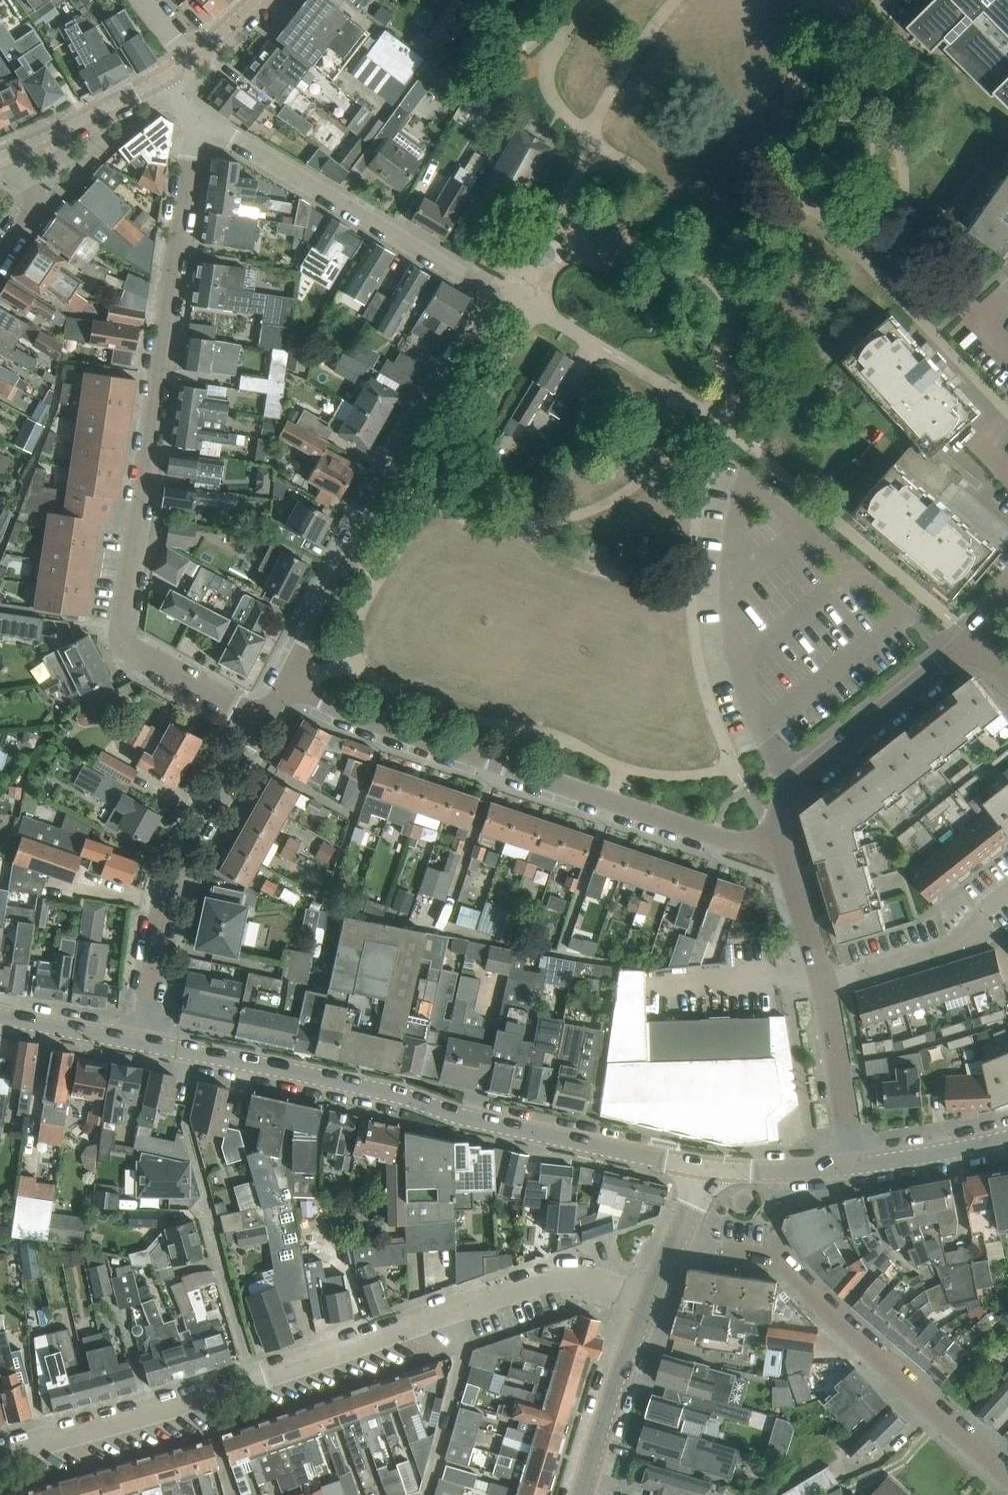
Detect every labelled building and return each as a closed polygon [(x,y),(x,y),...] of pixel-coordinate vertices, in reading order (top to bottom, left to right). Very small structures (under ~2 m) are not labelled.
[(29,14),(49,0),(18,0),(29,14)] [(95,26),(98,24),(78,0),(70,0),(81,15),(74,18),(110,85),(128,75),(113,48),(108,51),(95,26)] [(228,2),(226,0),(197,0),(213,16),(228,2)] [(329,2),(327,0),(308,0),(278,38),(276,37),(276,38),(291,50),(311,66),(313,64),(332,80),(369,33),(329,2)] [(440,13),(454,24),(468,5),(462,0),(450,0),(440,13)] [(907,25),(934,51),(947,38),(951,43),(946,47),(994,96),(998,92),(1007,102),(1007,0),(932,0),(907,25)] [(383,5),(374,16),(387,26),(395,15),(383,5)] [(156,59),(139,32),(124,8),(102,21),(117,47),(119,46),(129,62),(136,71),(156,59)] [(440,13),(427,31),(441,41),(454,24),(440,13)] [(110,85),(74,18),(58,27),(78,66),(76,68),(91,95),(110,85)] [(31,30),(13,42),(0,21),(0,49),(29,92),(40,109),(53,100),(55,103),(64,97),(62,95),(64,93),(57,83),(64,78),(31,30)] [(434,61),(446,44),(441,41),(427,31),(421,27),(410,44),(434,61)] [(423,59),(386,30),(366,56),(403,84),(423,59)] [(315,76),(284,52),(269,39),(255,57),(292,86),(301,94),(315,76)] [(292,86),(255,57),(243,73),(258,85),(281,103),(287,95),(286,94),(292,86)] [(0,77),(0,103),(9,121),(32,110),(18,79),(4,86),(0,77)] [(265,106),(245,91),(229,78),(210,104),(227,117),(231,111),(250,126),(262,110),(265,106)] [(468,90),(452,118),(477,132),(491,107),(480,99),(468,90)] [(0,103),(0,125),(9,121),(0,103)] [(419,162),(391,141),(412,112),(399,103),(379,131),(367,147),(376,154),(368,165),(400,189),(419,162)] [(278,115),(305,135),(313,125),(286,104),(278,115)] [(368,141),(383,121),(374,114),(359,134),(368,141)] [(138,182),(161,195),(173,122),(171,121),(162,116),(161,115),(118,148),(130,164),(142,155),(148,163),(138,182)] [(517,207),(551,146),(517,128),(483,188),(517,207)] [(330,156),(318,171),(339,183),(349,171),(348,170),(347,171),(342,166),(342,165),(330,156)] [(237,177),(239,161),(213,157),(208,191),(230,194),(231,191),(248,193),(255,194),(257,180),(237,177)] [(970,229),(1007,256),(1007,175),(970,229)] [(134,210),(98,178),(97,177),(72,205),(66,200),(55,212),(88,237),(150,274),(155,240),(154,240),(147,234),(132,222),(127,218),(134,210)] [(442,239),(472,190),(450,177),(435,203),(424,197),(411,220),(442,239)] [(268,209),(269,196),(255,194),(248,193),(231,191),(230,194),(208,191),(205,209),(231,213),(237,214),(239,205),(268,209)] [(274,198),(273,209),(290,212),(292,201),(274,198)] [(307,227),(311,206),(311,205),(299,198),(295,218),(294,224),(307,227)] [(351,257),(363,238),(348,229),(349,227),(329,215),(328,217),(311,206),(307,227),(305,237),(301,264),(304,266),(320,275),(330,258),(330,257),(336,256),(338,262),(337,262),(343,265),(348,256),(351,257)] [(142,208),(132,222),(147,234),(158,221),(142,208)] [(237,215),(237,214),(231,213),(205,209),(201,242),(222,245),(222,244),(250,248),(254,218),(237,215)] [(76,253),(88,237),(55,212),(39,235),(70,258),(67,262),(80,271),(83,267),(85,269),(89,263),(76,253)] [(283,216),(282,222),(294,224),(295,218),(283,216)] [(279,222),(278,233),(305,237),(307,227),(294,224),(282,222),(279,222)] [(620,237),(617,227),(608,222),(597,225),(592,234),(595,244),(605,249),(615,247),(620,237)] [(64,259),(52,251),(36,239),(24,257),(76,292),(80,287),(82,283),(59,267),(64,259)] [(375,287),(394,254),(393,254),(394,253),(373,241),(372,241),(342,290),(364,303),(374,286),(375,287)] [(76,292),(24,257),(12,274),(41,294),(46,286),(69,302),(71,298),(76,292)] [(242,288),(245,268),(198,261),(195,282),(242,288)] [(412,305),(430,275),(411,263),(393,293),(393,294),(390,298),(375,323),(374,326),(388,334),(395,321),(393,320),(405,300),(412,305)] [(129,273),(122,288),(124,289),(147,297),(150,282),(131,274),(129,273)] [(26,289),(9,279),(0,293),(0,299),(24,314),(28,306),(49,319),(53,312),(58,315),(60,311),(26,289)] [(453,326),(470,298),(441,281),(417,321),(432,330),(426,340),(438,347),(451,325),(453,326)] [(264,315),(267,293),(264,293),(264,291),(242,288),(195,282),(191,304),(211,307),(264,315)] [(124,289),(119,305),(145,311),(147,297),(124,289)] [(375,323),(390,298),(377,290),(362,315),(375,323)] [(267,293),(264,315),(263,321),(293,327),(297,297),(267,293)] [(110,304),(108,320),(123,322),(142,325),(145,311),(119,305),(117,305),(110,304)] [(12,313),(0,306),(0,332),(15,341),(21,330),(25,333),(23,337),(41,348),(40,350),(58,360),(61,342),(12,313)] [(953,466),(937,453),(982,412),(893,315),(845,359),(919,440),(909,448),(854,512),(955,598),(997,548),(931,492),(953,466)] [(67,316),(63,338),(90,343),(114,347),(112,359),(131,362),(133,350),(134,350),(138,327),(118,324),(67,316)] [(290,349),(293,327),(263,321),(259,345),(290,349)] [(15,341),(0,332),(0,353),(30,371),(37,360),(16,348),(14,351),(11,348),(15,341)] [(225,358),(239,360),(241,343),(187,336),(182,367),(222,373),(225,358)] [(553,393),(563,377),(573,360),(552,347),(532,380),(533,381),(511,416),(519,421),(525,425),(547,389),(553,393)] [(397,394),(370,379),(369,380),(364,377),(371,365),(345,350),(337,364),(356,375),(352,381),(362,392),(354,406),(381,422),(397,394)] [(400,351),(394,362),(420,377),(427,366),(400,351)] [(290,352),(288,368),(306,370),(308,354),(290,352)] [(13,385),(18,377),(22,368),(0,356),(0,378),(13,385)] [(413,390),(420,377),(394,362),(387,358),(379,371),(401,384),(413,390)] [(118,498),(136,378),(84,371),(67,490),(56,488),(44,486),(44,487),(30,485),(22,508),(48,512),(34,607),(85,615),(99,520),(109,521),(112,498),(118,498)] [(284,395),(286,381),(242,374),(240,388),(268,392),(267,393),(284,395)] [(18,377),(13,385),(17,387),(23,390),(28,383),(18,377)] [(0,378),(0,391),(11,397),(17,387),(13,385),(0,378)] [(72,383),(63,381),(60,402),(68,404),(72,383)] [(228,400),(205,397),(206,388),(180,384),(177,404),(226,411),(228,400)] [(281,418),(284,395),(267,393),(264,415),(281,418)] [(52,405),(40,399),(32,417),(45,424),(52,405)] [(366,449),(381,422),(354,406),(342,399),(326,425),(302,412),(300,417),(296,425),(326,440),(332,429),(338,433),(366,449)] [(225,421),(226,411),(177,404),(174,422),(200,427),(202,418),(225,421)] [(290,412),(286,421),(296,425),(300,417),(290,412)] [(27,415),(20,429),(38,438),(45,424),(27,415)] [(511,416),(502,430),(510,436),(519,421),(511,416)] [(264,421),(262,434),(278,436),(280,423),(264,421)] [(354,470),(343,464),(346,459),(325,448),(329,441),(326,440),(296,425),(286,421),(278,438),(312,455),(315,465),(307,480),(321,487),(315,499),(328,506),(334,494),(340,497),(354,470)] [(228,432),(228,431),(200,427),(174,422),(171,444),(200,449),(202,439),(234,444),(236,433),(228,432)] [(58,433),(50,430),(43,450),(51,453),(58,433)] [(263,462),(274,463),(277,440),(262,437),(261,437),(259,447),(265,448),(263,462)] [(4,473),(12,458),(0,451),(0,471),(4,473)] [(221,476),(223,460),(170,452),(166,473),(195,477),(196,472),(221,476)] [(37,467),(30,485),(44,487),(44,486),(46,472),(46,469),(37,467)] [(257,468),(255,494),(269,495),(271,469),(257,468)] [(275,478),(274,493),(286,500),(291,486),(275,478)] [(235,509),(237,495),(222,492),(196,488),(165,483),(162,506),(181,509),(193,511),(194,502),(235,509)] [(316,541),(329,516),(299,501),(286,525),(316,541)] [(2,537),(7,524),(12,510),(0,504),(0,536),(2,537)] [(261,511),(260,526),(268,527),(269,512),(261,511)] [(194,535),(195,525),(195,523),(170,519),(169,532),(194,535)] [(24,523),(17,521),(10,540),(17,542),(24,523)] [(192,548),(194,535),(169,532),(167,544),(192,548)] [(286,600),(306,562),(288,552),(270,543),(258,567),(271,574),(264,589),(286,600)] [(176,584),(190,559),(167,545),(152,571),(176,584)] [(215,574),(208,588),(217,592),(224,578),(215,574)] [(189,624),(200,603),(169,587),(158,609),(189,624)] [(266,637),(260,633),(273,607),(255,598),(247,594),(246,593),(245,593),(243,593),(243,594),(242,595),(230,619),(237,623),(230,635),(217,661),(246,676),(266,637)] [(230,635),(237,623),(230,619),(200,603),(189,624),(219,640),(223,631),(230,635)] [(18,614),(15,636),(41,640),(44,620),(44,618),(18,614)] [(98,655),(87,633),(66,644),(59,630),(47,635),(55,651),(44,656),(55,677),(98,655)] [(115,689),(98,655),(55,677),(41,684),(46,695),(63,687),(67,695),(71,697),(80,693),(85,703),(115,689)] [(987,726),(1003,712),(974,676),(932,709),(961,746),(976,734),(991,754),(1002,745),(987,726)] [(96,711),(120,700),(115,689),(85,703),(86,704),(85,705),(96,711)] [(961,746),(932,709),(890,742),(920,779),(961,746)] [(343,738),(331,733),(304,719),(291,742),(317,757),(325,745),(350,753),(354,742),(343,738)] [(188,762),(201,738),(172,721),(164,733),(151,726),(150,727),(136,720),(131,730),(188,762)] [(188,762),(131,730),(125,741),(144,751),(137,764),(175,785),(188,762)] [(25,731),(21,745),(35,748),(39,735),(25,731)] [(310,771),(317,757),(291,742),(278,766),(304,781),(334,797),(340,787),(310,771)] [(370,760),(373,749),(354,742),(350,753),(370,760)] [(920,779),(890,742),(849,775),(878,812),(892,800),(900,810),(906,806),(911,802),(903,792),(920,779)] [(128,786),(137,771),(102,751),(93,766),(128,786)] [(997,768),(1006,761),(1002,755),(993,762),(997,768)] [(363,783),(369,764),(359,761),(351,776),(363,783)] [(965,775),(974,768),(970,763),(961,770),(965,775)] [(159,814),(124,795),(128,788),(85,764),(79,775),(98,785),(94,793),(117,805),(107,823),(119,830),(121,826),(145,839),(147,835),(148,836),(152,828),(151,828),(159,814)] [(392,802),(402,773),(376,764),(366,793),(358,818),(369,822),(372,813),(387,818),(392,802)] [(955,783),(965,775),(961,770),(951,778),(955,783)] [(418,810),(427,781),(402,773),(392,802),(418,810)] [(1003,773),(999,777),(1000,778),(992,785),(991,783),(986,787),(993,795),(985,802),(991,810),(991,809),(1007,830),(1007,778),(1003,773)] [(982,779),(978,774),(969,781),(973,786),(982,779)] [(861,825),(878,812),(849,775),(803,811),(806,820),(811,839),(856,826),(861,825)] [(285,815),(298,791),(272,777),(259,800),(285,815)] [(443,818),(453,790),(427,781),(418,810),(443,818)] [(974,787),(973,786),(969,781),(959,789),(964,795),(974,787)] [(10,786),(9,798),(20,799),(21,787),(10,786)] [(472,817),(478,798),(453,790),(443,818),(459,823),(454,837),(463,840),(464,840),(469,827),(472,817)] [(306,809),(318,815),(323,804),(312,798),(306,809)] [(952,804),(947,798),(937,806),(942,812),(952,804)] [(272,838),(285,815),(259,800),(246,824),(272,838)] [(911,802),(906,806),(910,811),(916,807),(912,801),(911,802)] [(506,840),(515,811),(490,802),(480,831),(506,840)] [(933,820),(942,812),(937,806),(927,814),(933,820)] [(991,810),(975,822),(1000,852),(1006,848),(1002,843),(1007,838),(1007,830),(991,809),(991,810)] [(531,848),(541,819),(515,811),(506,840),(531,848)] [(80,853),(85,838),(23,817),(17,835),(21,836),(14,861),(73,881),(82,854),(80,853)] [(410,835),(414,822),(404,819),(400,832),(410,835)] [(556,856),(566,828),(541,819),(531,848),(533,849),(529,862),(526,862),(522,874),(533,877),(537,864),(552,869),(556,856)] [(424,826),(414,822),(410,835),(417,838),(420,839),(424,826)] [(1000,852),(975,822),(959,834),(980,860),(990,853),(993,857),(1000,852)] [(259,862),(272,838),(246,824),(233,847),(259,862)] [(921,831),(915,824),(905,831),(911,838),(921,831)] [(865,858),(872,856),(871,854),(870,850),(868,843),(862,845),(856,826),(811,839),(826,890),(871,877),(865,858)] [(582,865),(592,836),(566,828),(556,856),(582,865)] [(913,841),(911,838),(905,831),(899,837),(907,847),(913,841)] [(980,860),(959,834),(943,847),(968,878),(974,873),(970,868),(980,860)] [(410,835),(407,844),(414,847),(417,838),(410,835)] [(301,842),(290,836),(285,845),(296,852),(301,842)] [(454,837),(450,850),(459,853),(463,840),(454,837)] [(132,871),(136,861),(115,853),(109,852),(110,847),(85,838),(80,853),(82,854),(93,857),(88,870),(101,875),(122,883),(122,881),(127,883),(129,880),(131,881),(134,872),(132,871)] [(619,877),(629,849),(603,840),(585,894),(600,899),(609,873),(619,877)] [(875,841),(868,843),(870,850),(874,848),(877,848),(875,841)] [(323,842),(315,858),(327,864),(336,849),(323,842)] [(482,860),(486,847),(475,844),(471,856),(482,860)] [(291,861),(296,852),(285,845),(280,855),(291,861)] [(246,885),(259,862),(233,847),(220,871),(246,885)] [(968,878),(943,847),(927,860),(948,886),(958,878),(962,883),(968,878)] [(644,885),(654,857),(629,849),(619,877),(644,885)] [(443,900),(459,853),(450,850),(443,871),(427,866),(418,891),(443,900)] [(670,894),(679,865),(654,857),(644,885),(670,894)] [(522,874),(526,862),(517,859),(513,871),(522,874)] [(948,886),(927,860),(910,873),(935,904),(942,898),(938,894),(948,886)] [(687,928),(699,893),(705,874),(679,865),(670,894),(683,899),(675,924),(687,928)] [(580,878),(568,874),(564,886),(575,890),(580,878)] [(881,909),(871,877),(826,890),(842,942),(887,928),(881,909)] [(716,878),(701,925),(715,930),(721,911),(734,916),(743,888),(744,887),(716,878)] [(352,886),(338,880),(330,902),(344,907),(352,886)] [(275,889),(264,883),(259,892),(270,899),(275,889)] [(244,891),(213,884),(210,898),(206,898),(196,945),(235,954),(239,937),(243,938),(246,923),(242,922),(245,906),(241,905),(244,891)] [(6,903),(8,889),(0,888),(0,940),(6,903)] [(399,890),(392,911),(409,916),(416,896),(399,890)] [(50,899),(37,896),(35,907),(33,925),(46,927),(50,899)] [(636,911),(640,899),(631,896),(627,908),(636,911)] [(651,903),(640,899),(636,911),(647,915),(651,903)] [(33,925),(35,907),(6,903),(0,940),(0,988),(1,988),(0,991),(22,994),(25,973),(33,925)] [(376,903),(372,915),(382,918),(386,906),(376,903)] [(107,984),(94,983),(106,907),(85,904),(71,1002),(105,1007),(107,984)] [(485,905),(478,931),(504,937),(511,911),(485,905)] [(340,932),(344,915),(326,911),(322,928),(340,932)] [(403,1031),(407,1014),(419,958),(424,932),(344,915),(340,932),(327,993),(314,1052),(397,1070),(405,1031),(403,1031)] [(441,971),(441,969),(448,937),(424,932),(419,958),(431,961),(429,968),(430,968),(441,971)] [(687,965),(696,939),(681,934),(669,967),(687,965)] [(696,939),(687,965),(703,963),(711,941),(697,936),(696,939)] [(68,981),(72,954),(75,955),(77,939),(62,937),(60,953),(54,952),(52,970),(38,968),(34,996),(66,1001),(68,981)] [(470,942),(452,938),(449,950),(467,954),(470,942)] [(584,938),(581,953),(595,955),(598,941),(584,938)] [(467,958),(465,967),(475,969),(477,960),(487,962),(490,947),(470,942),(467,954),(467,958)] [(314,943),(312,955),(319,956),(321,945),(314,943)] [(509,973),(514,949),(490,945),(490,947),(487,962),(485,968),(509,973)] [(307,965),(309,952),(291,948),(288,961),(307,965)] [(533,1041),(538,1015),(544,981),(546,970),(546,969),(542,969),(541,973),(533,971),(530,984),(520,982),(527,952),(514,949),(509,973),(494,1043),(492,1043),(484,1087),(483,1089),(509,1094),(512,1085),(519,1086),(524,1062),(528,1040),(533,1041)] [(1006,981),(996,949),(976,955),(985,987),(1006,981)] [(985,987),(976,955),(956,961),(966,993),(985,987)] [(546,970),(544,981),(557,984),(562,958),(549,956),(546,969),(546,970)] [(575,960),(562,958),(557,984),(570,986),(572,974),(575,960)] [(617,982),(619,968),(575,960),(572,974),(588,977),(602,980),(617,982)] [(292,1047),(305,988),(309,965),(307,965),(288,961),(285,978),(248,970),(234,1035),(292,1047)] [(966,993),(956,961),(936,967),(946,999),(966,993)] [(946,999),(936,967),(917,973),(926,1005),(946,999)] [(417,1074),(438,982),(441,971),(430,968),(427,979),(420,978),(417,989),(419,989),(416,1007),(412,1006),(410,1015),(407,1014),(403,1031),(405,1031),(397,1070),(417,1074)] [(798,1103),(784,1015),(767,1016),(646,1020),(644,970),(619,968),(617,982),(612,1017),(611,1030),(610,1032),(606,1060),(602,1091),(600,1110),(599,1114),(632,1122),(633,1121),(636,1122),(636,1123),(660,1128),(661,1127),(669,1129),(668,1130),(693,1136),(693,1135),(701,1137),(701,1138),(725,1143),(728,1144),(768,1140),(768,1139),(778,1138),(776,1121),(788,1111),(798,1103)] [(451,1019),(443,1018),(447,1000),(451,1001),(458,972),(441,969),(441,971),(438,982),(417,1074),(437,1079),(447,1035),(451,1019)] [(235,1014),(242,982),(187,971),(182,997),(184,998),(178,1022),(231,1034),(235,1014)] [(926,1005),(917,973),(897,979),(907,1011),(926,1005)] [(588,977),(587,987),(600,990),(602,980),(588,977)] [(907,1011),(897,979),(877,985),(887,1017),(907,1011)] [(887,1017),(877,985),(857,991),(867,1023),(887,1017)] [(314,1052),(327,993),(305,988),(292,1047),(314,1052)] [(492,1043),(482,1041),(485,1026),(463,1021),(467,1000),(455,997),(451,1019),(447,1035),(461,1037),(457,1058),(461,1059),(459,1068),(462,1069),(459,1084),(472,1087),(473,1085),(484,1087),(492,1043)] [(1004,1008),(992,1012),(994,1020),(1006,1017),(1004,1008)] [(994,1020),(992,1012),(980,1016),(982,1024),(994,1020)] [(548,1102),(563,1019),(538,1015),(533,1041),(528,1040),(524,1062),(529,1063),(522,1097),(548,1102)] [(602,1091),(606,1060),(610,1032),(611,1030),(612,1017),(604,1015),(601,1030),(564,1022),(556,1063),(559,1064),(551,1103),(584,1110),(585,1105),(599,1108),(599,1110),(600,1110),(602,1091)] [(968,1029),(965,1020),(953,1024),(955,1032),(968,1029)] [(955,1032),(953,1024),(941,1028),(943,1036),(955,1032)] [(1006,1028),(994,1033),(1002,1053),(982,1061),(987,1073),(995,1107),(1007,1102),(1007,1034),(1006,1028)] [(987,1030),(978,1033),(982,1042),(990,1039),(987,1030)] [(926,1033),(914,1036),(917,1044),(929,1041),(926,1033)] [(974,1042),(971,1034),(959,1038),(962,1046),(974,1042)] [(459,1068),(461,1059),(457,1058),(461,1037),(447,1035),(437,1079),(451,1082),(459,1084),(462,1069),(459,1068)] [(917,1044),(914,1036),(903,1040),(905,1048),(917,1044)] [(885,1039),(886,1051),(896,1049),(894,1038),(885,1039)] [(962,1046),(959,1038),(947,1041),(950,1050),(962,1046)] [(31,1088),(35,1062),(38,1042),(16,1039),(9,1084),(21,1086),(17,1112),(28,1114),(31,1088)] [(879,1052),(877,1040),(863,1042),(865,1054),(879,1052)] [(64,1100),(69,1072),(73,1052),(51,1048),(42,1101),(44,1101),(40,1121),(63,1125),(67,1100),(64,1100)] [(918,1079),(918,1070),(923,1069),(921,1058),(920,1051),(899,1056),(899,1068),(900,1080),(886,1081),(886,1084),(877,1084),(879,1106),(923,1103),(921,1083),(921,1079),(918,1079)] [(98,1125),(104,1083),(108,1063),(93,1061),(94,1059),(77,1056),(74,1076),(71,1095),(95,1099),(93,1113),(89,1112),(87,1124),(98,1125)] [(933,1056),(921,1058),(923,1069),(934,1068),(933,1056)] [(124,1121),(127,1101),(134,1103),(141,1067),(112,1062),(109,1082),(100,1145),(110,1147),(112,1147),(116,1120),(124,1121)] [(190,1159),(183,1133),(152,1126),(157,1105),(172,1108),(176,1087),(172,1086),(174,1075),(150,1070),(133,1147),(190,1159)] [(995,1107),(987,1073),(968,1074),(971,1114),(979,1114),(978,1108),(995,1107)] [(971,1114),(968,1074),(947,1076),(948,1089),(949,1109),(962,1108),(963,1114),(971,1114)] [(227,1121),(231,1103),(232,1102),(231,1102),(224,1100),(227,1088),(227,1087),(199,1080),(191,1117),(194,1128),(224,1135),(221,1146),(226,1163),(246,1157),(245,1154),(246,1154),(239,1129),(226,1126),(227,1121)] [(302,1261),(290,1193),(286,1167),(283,1141),(293,1137),(293,1127),(280,1125),(286,1099),(251,1092),(249,1103),(248,1103),(247,1106),(248,1107),(245,1122),(259,1125),(254,1151),(246,1154),(245,1154),(246,1157),(253,1180),(234,1186),(240,1211),(248,1209),(251,1225),(265,1223),(268,1239),(272,1261),(273,1272),(276,1285),(281,1300),(309,1296),(303,1267),(303,1263),(302,1261)] [(313,1194),(316,1132),(318,1127),(322,1108),(322,1107),(286,1099),(280,1125),(293,1127),(293,1137),(283,1141),(286,1167),(290,1193),(313,1194)] [(348,1153),(352,1135),(356,1116),(330,1110),(325,1129),(321,1148),(328,1149),(327,1156),(337,1158),(335,1166),(348,1168),(351,1154),(348,1153)] [(406,1222),(404,1130),(403,1127),(402,1126),(399,1125),(360,1116),(352,1153),(387,1161),(389,1224),(404,1223),(406,1222)] [(455,1209),(453,1145),(453,1141),(421,1134),(420,1140),(405,1137),(405,1132),(407,1132),(407,1131),(404,1130),(406,1222),(455,1219),(455,1209)] [(467,1144),(467,1140),(453,1141),(453,1145),(455,1209),(463,1208),(473,1208),(472,1188),(493,1187),(493,1188),(495,1188),(494,1175),(493,1147),(480,1148),(480,1144),(467,1144)] [(100,1145),(98,1159),(108,1160),(110,1147),(100,1145)] [(522,1185),(528,1155),(508,1149),(508,1150),(496,1147),(493,1147),(494,1175),(503,1175),(499,1193),(519,1197),(521,1185),(522,1185)] [(138,1166),(136,1166),(136,1167),(137,1167),(137,1196),(189,1196),(189,1179),(190,1179),(190,1162),(141,1151),(138,1166)] [(569,1200),(570,1186),(573,1166),(540,1162),(538,1181),(537,1186),(526,1184),(520,1202),(520,1207),(535,1208),(536,1205),(547,1206),(548,1198),(569,1200)] [(991,1171),(1002,1230),(1007,1229),(1007,1168),(991,1171)] [(618,1228),(626,1196),(628,1196),(632,1177),(604,1170),(597,1200),(601,1201),(596,1219),(578,1225),(580,1233),(581,1233),(582,1241),(618,1228)] [(1002,1230),(991,1171),(964,1176),(968,1196),(974,1233),(987,1231),(989,1241),(1003,1238),(1002,1230)] [(17,1197),(13,1236),(23,1238),(47,1240),(52,1201),(54,1183),(36,1180),(37,1178),(20,1176),(17,1197)] [(636,1223),(642,1199),(663,1204),(667,1185),(632,1177),(628,1196),(626,1196),(618,1228),(636,1223)] [(971,1258),(947,1262),(941,1236),(958,1232),(960,1218),(955,1198),(952,1179),(911,1186),(919,1223),(926,1235),(927,1238),(936,1258),(933,1259),(941,1283),(945,1282),(953,1303),(955,1303),(966,1300),(979,1297),(976,1283),(974,1277),(971,1258)] [(919,1223),(911,1186),(894,1189),(870,1195),(874,1214),(878,1226),(887,1222),(887,1227),(895,1248),(909,1242),(905,1232),(911,1230),(916,1246),(910,1248),(916,1265),(933,1259),(936,1258),(927,1238),(926,1235),(919,1223)] [(118,1192),(94,1189),(92,1204),(116,1207),(118,1192)] [(874,1231),(869,1215),(864,1196),(843,1201),(844,1202),(831,1204),(831,1206),(840,1222),(848,1219),(852,1237),(864,1234),(865,1238),(873,1250),(866,1254),(872,1264),(875,1262),(888,1247),(877,1230),(874,1231)] [(571,1233),(575,1201),(569,1200),(548,1198),(547,1206),(545,1230),(559,1232),(571,1233)] [(227,1210),(224,1200),(214,1203),(217,1213),(227,1210)] [(849,1265),(833,1238),(842,1233),(830,1213),(827,1207),(826,1205),(802,1212),(838,1272),(849,1265)] [(128,1223),(156,1224),(156,1208),(128,1207),(128,1223)] [(251,1225),(248,1209),(240,1211),(221,1214),(224,1230),(235,1228),(251,1225)] [(51,1210),(48,1240),(83,1245),(87,1214),(51,1210)] [(838,1272),(802,1212),(787,1216),(784,1224),(804,1256),(844,1298),(869,1268),(863,1257),(849,1265),(838,1272)] [(203,1257),(193,1219),(165,1227),(168,1237),(165,1238),(165,1240),(161,1241),(151,1252),(152,1257),(151,1257),(154,1269),(172,1264),(172,1265),(203,1257)] [(268,1239),(265,1223),(251,1225),(235,1228),(238,1244),(268,1239)] [(582,1242),(582,1241),(581,1233),(580,1233),(571,1233),(559,1232),(557,1251),(582,1242)] [(15,1241),(4,1241),(5,1247),(10,1252),(16,1252),(15,1241)] [(50,1241),(38,1244),(40,1253),(52,1251),(50,1241)] [(382,1288),(380,1277),(377,1277),(372,1263),(403,1261),(403,1241),(354,1246),(355,1265),(362,1283),(358,1284),(369,1314),(389,1307),(382,1288)] [(896,1259),(888,1247),(875,1262),(885,1271),(896,1259)] [(80,1248),(61,1252),(65,1266),(83,1262),(80,1248)] [(498,1269),(497,1255),(483,1256),(484,1273),(498,1269)] [(511,1255),(497,1255),(498,1269),(498,1270),(513,1265),(511,1255)] [(974,1277),(976,1283),(991,1281),(986,1255),(971,1258),(974,1277)] [(320,1260),(303,1263),(303,1267),(309,1296),(313,1319),(325,1317),(326,1321),(351,1316),(344,1274),(324,1278),(320,1260)] [(110,1291),(104,1263),(88,1266),(95,1295),(110,1291)] [(175,1275),(172,1265),(154,1270),(157,1280),(175,1275)] [(715,1314),(722,1273),(692,1268),(689,1287),(686,1287),(680,1308),(686,1310),(686,1309),(705,1312),(715,1314)] [(132,1270),(111,1276),(119,1307),(140,1302),(132,1270)] [(232,1361),(223,1330),(220,1319),(209,1322),(198,1287),(216,1282),(213,1270),(193,1271),(181,1274),(182,1279),(196,1318),(211,1368),(232,1361)] [(750,1277),(722,1273),(715,1314),(744,1318),(750,1277)] [(919,1274),(910,1278),(914,1287),(923,1283),(919,1274)] [(885,1298),(879,1293),(888,1283),(880,1275),(853,1306),(868,1318),(885,1298)] [(816,1323),(781,1284),(777,1284),(778,1281),(750,1277),(744,1318),(771,1321),(805,1326),(815,1328),(816,1323)] [(211,1368),(196,1318),(182,1279),(169,1282),(181,1317),(185,1329),(188,1328),(191,1339),(181,1342),(191,1373),(211,1368)] [(945,1282),(941,1283),(927,1288),(930,1298),(933,1309),(953,1303),(945,1282)] [(266,1349),(293,1340),(274,1286),(247,1295),(256,1322),(259,1333),(260,1332),(266,1349)] [(899,1311),(893,1306),(903,1295),(894,1288),(885,1298),(868,1318),(882,1331),(899,1311)] [(907,1318),(916,1307),(930,1298),(927,1288),(906,1303),(899,1311),(882,1331),(900,1346),(917,1326),(907,1318)] [(174,1317),(171,1318),(163,1321),(153,1297),(141,1301),(150,1325),(155,1323),(171,1379),(191,1373),(181,1342),(174,1317)] [(966,1300),(955,1303),(957,1311),(968,1308),(966,1300)] [(982,1307),(976,1309),(980,1320),(989,1313),(986,1305),(982,1307)] [(1007,1325),(1007,1307),(999,1317),(1007,1325)] [(768,1338),(771,1321),(744,1318),(715,1314),(705,1312),(686,1309),(686,1310),(680,1308),(671,1337),(695,1343),(694,1343),(710,1348),(743,1354),(747,1334),(768,1338)] [(602,1337),(595,1335),(599,1320),(575,1313),(527,1330),(529,1338),(559,1347),(560,1347),(589,1356),(596,1358),(602,1337)] [(980,1320),(976,1323),(986,1332),(994,1323),(989,1313),(980,1320)] [(816,1352),(819,1328),(815,1328),(805,1326),(771,1321),(768,1338),(767,1344),(783,1347),(816,1352)] [(914,1358),(931,1338),(940,1328),(932,1321),(923,1331),(917,1326),(900,1346),(914,1358)] [(171,1379),(155,1323),(150,1325),(144,1326),(148,1338),(143,1344),(146,1353),(140,1355),(144,1366),(150,1386),(171,1379)] [(86,1369),(79,1371),(69,1326),(54,1329),(72,1406),(94,1400),(86,1369)] [(12,1351),(11,1351),(10,1346),(4,1329),(0,1329),(0,1369),(3,1381),(0,1382),(0,1386),(4,1401),(9,1421),(31,1415),(26,1396),(22,1381),(19,1382),(12,1351)] [(72,1406),(54,1329),(46,1331),(50,1352),(45,1353),(50,1378),(46,1379),(48,1390),(41,1392),(43,1413),(53,1410),(54,1411),(72,1406)] [(111,1329),(100,1332),(115,1395),(137,1389),(129,1360),(126,1360),(122,1359),(120,1352),(116,1350),(111,1329)] [(115,1395),(100,1332),(82,1336),(91,1368),(86,1369),(94,1400),(115,1395)] [(928,1371),(946,1350),(954,1340),(946,1333),(937,1343),(931,1338),(914,1358),(928,1371)] [(508,1337),(480,1346),(481,1349),(499,1354),(511,1356),(514,1343),(510,1342),(508,1337)] [(767,1345),(763,1371),(776,1374),(779,1374),(783,1348),(767,1345)] [(956,1368),(969,1352),(961,1345),(951,1356),(946,1350),(928,1371),(943,1383),(956,1368)] [(494,1370),(499,1354),(481,1349),(480,1346),(473,1349),(469,1363),(494,1370)] [(589,1356),(560,1347),(557,1356),(523,1346),(520,1358),(527,1360),(536,1362),(582,1377),(589,1356)] [(814,1362),(816,1352),(783,1347),(782,1359),(785,1359),(814,1362)] [(709,1368),(711,1363),(690,1358),(689,1361),(685,1360),(666,1354),(658,1382),(668,1385),(739,1404),(746,1378),(733,1374),(709,1368)] [(812,1375),(814,1362),(785,1359),(799,1403),(812,1399),(804,1374),(812,1375)] [(422,1477),(434,1434),(434,1433),(433,1433),(419,1438),(411,1415),(420,1412),(416,1401),(417,1401),(411,1385),(443,1375),(438,1360),(406,1371),(406,1370),(387,1377),(387,1378),(398,1406),(422,1477)] [(577,1396),(582,1377),(536,1362),(533,1371),(510,1364),(507,1374),(534,1382),(547,1386),(577,1396)] [(489,1388),(494,1370),(469,1363),(468,1364),(472,1365),(467,1382),(489,1388)] [(841,1415),(873,1386),(857,1368),(824,1396),(841,1415)] [(1007,1407),(1007,1372),(988,1395),(975,1410),(992,1425),(1005,1410),(1007,1407)] [(773,1387),(773,1405),(796,1405),(789,1383),(787,1375),(779,1374),(776,1374),(777,1383),(773,1387)] [(389,1409),(398,1406),(387,1378),(369,1384),(383,1424),(390,1443),(399,1440),(389,1409)] [(571,1414),(577,1396),(547,1386),(534,1382),(531,1391),(503,1383),(501,1392),(516,1397),(542,1404),(571,1414)] [(382,1448),(379,1441),(375,1427),(383,1424),(369,1384),(350,1390),(367,1438),(370,1444),(372,1451),(382,1448)] [(755,1408),(739,1404),(668,1385),(664,1397),(654,1394),(648,1416),(667,1422),(678,1425),(681,1415),(708,1422),(710,1416),(717,1418),(719,1412),(751,1421),(755,1408)] [(869,1420),(888,1403),(873,1386),(841,1415),(852,1427),(865,1415),(869,1420)] [(367,1438),(350,1390),(332,1396),(343,1425),(358,1469),(367,1466),(358,1440),(367,1438)] [(333,1428),(343,1425),(332,1396),(313,1403),(324,1431),(333,1457),(342,1454),(333,1428)] [(571,1414),(542,1404),(516,1397),(513,1406),(504,1403),(501,1413),(519,1418),(536,1423),(566,1433),(571,1414)] [(315,1434),(324,1431),(313,1403),(295,1409),(311,1453),(314,1463),(324,1460),(315,1434)] [(482,1413),(459,1406),(455,1420),(478,1426),(482,1413)] [(884,1447),(908,1424),(892,1407),(878,1421),(848,1450),(857,1460),(877,1441),(884,1447)] [(311,1453),(295,1409),(276,1416),(295,1470),(299,1482),(309,1478),(301,1456),(311,1453)] [(295,1470),(276,1416),(258,1422),(268,1451),(277,1476),(286,1473),(295,1470)] [(779,1416),(772,1437),(791,1442),(797,1426),(796,1424),(793,1420),(779,1416)] [(560,1452),(566,1433),(536,1423),(519,1418),(516,1427),(508,1425),(505,1434),(531,1442),(560,1452)] [(806,1418),(796,1424),(797,1426),(802,1435),(812,1429),(806,1418)] [(473,1445),(478,1426),(455,1420),(450,1438),(473,1445)] [(742,1449),(665,1426),(646,1421),(638,1450),(734,1478),(742,1449)] [(277,1476),(268,1451),(258,1422),(239,1428),(250,1457),(254,1469),(258,1482),(277,1476)] [(250,1485),(245,1472),(254,1469),(250,1457),(239,1428),(220,1435),(227,1454),(241,1494),(251,1491),(250,1485)] [(555,1470),(560,1452),(531,1442),(505,1434),(499,1453),(555,1470)] [(217,1468),(209,1438),(190,1444),(198,1473),(204,1494),(215,1494),(209,1471),(217,1468)] [(467,1464),(473,1445),(450,1438),(444,1458),(463,1464),(467,1464)] [(189,1476),(198,1473),(190,1444),(171,1449),(179,1478),(184,1494),(195,1494),(189,1476)] [(179,1478),(171,1449),(152,1454),(163,1494),(174,1494),(170,1481),(179,1478)] [(549,1488),(555,1470),(499,1453),(494,1471),(520,1479),(549,1488)] [(152,1454),(133,1460),(143,1494),(163,1494),(152,1454)] [(408,1459),(397,1463),(398,1467),(407,1494),(419,1490),(408,1459)] [(133,1460),(114,1465),(123,1494),(143,1494),(133,1460)] [(377,1467),(387,1494),(405,1494),(407,1494),(398,1467),(397,1467),(389,1470),(387,1463),(377,1467)] [(491,1481),(490,1482),(475,1478),(477,1472),(445,1464),(442,1477),(464,1484),(488,1491),(502,1494),(503,1494),(548,1494),(550,1488),(549,1488),(520,1479),(517,1489),(491,1481)] [(669,1470),(650,1464),(644,1485),(657,1489),(656,1493),(661,1494),(672,1494),(673,1494),(676,1494),(710,1494),(714,1484),(669,1470)] [(114,1465),(96,1470),(103,1494),(123,1494),(114,1465)] [(782,1494),(781,1494),(818,1494),(838,1482),(828,1466),(782,1494)] [(96,1470),(77,1475),(82,1494),(103,1494),(96,1470)] [(337,1474),(345,1494),(357,1494),(348,1470),(337,1474)] [(77,1475),(58,1481),(62,1494),(82,1494),(77,1475)] [(464,1484),(442,1477),(439,1477),(433,1494),(434,1494),(460,1494),(464,1484)] [(901,1492),(903,1490),(890,1478),(876,1493),(874,1494),(904,1494),(901,1492)] [(761,1494),(765,1494),(775,1494),(779,1485),(765,1480),(761,1494)] [(58,1481),(39,1486),(42,1494),(62,1494),(58,1481)] [(323,1489),(325,1494),(340,1494),(337,1484),(323,1489)] [(39,1486),(20,1491),(21,1494),(42,1494),(39,1486)] [(841,1486),(824,1494),(846,1494),(841,1486)]
